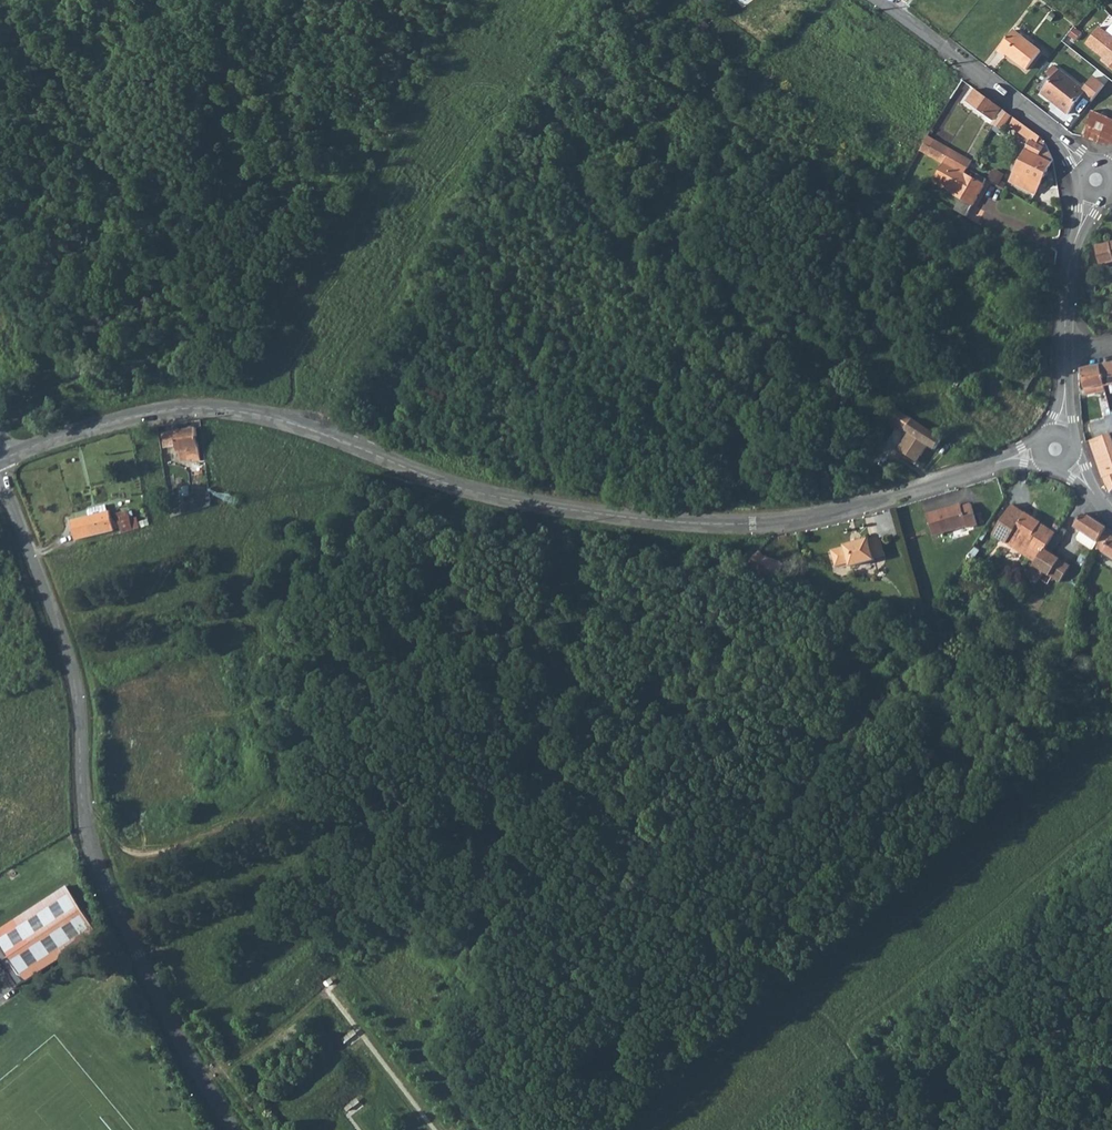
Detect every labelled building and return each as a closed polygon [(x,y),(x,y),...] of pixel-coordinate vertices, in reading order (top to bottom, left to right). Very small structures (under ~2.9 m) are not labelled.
[(1086,42),(1105,57),(1103,60),(1111,68),(1111,35),(1101,26),(1086,42)] [(1026,71),(1040,52),(1014,31),(998,51),(1005,57),(1006,56),(1026,71)] [(1083,93),(1085,90),(1054,65),(1041,82),(1047,87),(1042,94),(1067,113),(1083,93)] [(1095,78),(1085,90),(1083,93),(1093,101),(1105,85),(1095,78)] [(1003,110),(975,89),(967,101),(985,114),(990,109),(1000,115),(1003,110)] [(1012,116),(1003,110),(1000,115),(994,125),(1004,131),(1008,124),(1012,116)] [(1093,111),(1082,135),(1099,143),(1111,144),(1111,119),(1093,111)] [(1027,136),(1031,130),(1012,116),(1008,124),(1027,136)] [(1032,139),(1010,182),(1035,195),(1054,161),(1053,158),(1047,146),(1039,136),(1031,130),(1027,136),(1032,139)] [(969,169),(972,162),(928,137),(924,143),(932,148),(948,157),(969,169)] [(928,154),(932,148),(924,143),(920,149),(928,154)] [(932,148),(928,154),(944,164),(948,157),(932,148)] [(984,185),(987,180),(969,169),(948,157),(944,164),(935,179),(944,184),(946,181),(957,188),(954,193),(960,198),(953,208),(967,216),(985,186),(984,185)] [(1101,267),(1111,263),(1111,243),(1096,248),(1101,267)] [(1100,366),(1103,386),(1111,384),(1111,364),(1100,366)] [(1081,369),(1084,389),(1097,386),(1098,392),(1103,391),(1103,386),(1100,366),(1087,368),(1081,369)] [(1108,404),(1111,403),(1111,391),(1111,390),(1111,389),(1111,384),(1103,386),(1103,391),(1108,404)] [(897,423),(896,424),(909,432),(898,450),(916,462),(928,444),(935,449),(942,439),(894,408),(889,417),(897,423)] [(1107,412),(1107,414),(1104,415),(1105,419),(1091,424),(1096,438),(1110,434),(1111,433),(1111,414),(1111,410),(1107,412)] [(201,460),(197,428),(163,434),(165,448),(175,446),(177,453),(185,451),(186,458),(194,457),(195,463),(201,461),(201,460)] [(1096,438),(1089,441),(1092,449),(1097,463),(1098,462),(1100,467),(1099,468),(1103,477),(1104,476),(1107,487),(1111,494),(1111,493),(1111,440),(1110,434),(1096,438)] [(940,507),(929,511),(927,512),(937,536),(970,523),(971,525),(981,521),(972,499),(963,503),(961,498),(949,503),(950,505),(941,509),(940,507)] [(212,501),(171,514),(172,520),(213,506),(212,501)] [(1056,532),(1013,505),(993,535),(1035,562),(1056,532)] [(75,540),(114,531),(110,513),(109,513),(107,507),(91,510),(89,513),(90,517),(71,522),(75,540)] [(134,531),(129,511),(117,515),(123,535),(134,531)] [(1108,529),(1107,528),(1085,513),(1075,528),(1082,533),(1078,538),(1080,542),(1095,551),(1108,529)] [(1060,526),(1056,532),(1035,562),(1025,576),(1037,583),(1040,580),(1047,584),(1052,578),(1059,582),(1065,574),(1070,578),(1074,572),(1072,570),(1074,568),(1052,554),(1067,530),(1060,526)] [(1108,529),(1095,551),(1102,556),(1105,553),(1111,557),(1111,531),(1108,529)] [(846,542),(832,547),(837,563),(850,559),(852,564),(877,556),(876,555),(886,552),(880,533),(870,536),(868,532),(859,535),(853,537),(845,540),(846,542)] [(982,550),(976,546),(966,561),(972,566),(982,550)] [(759,552),(748,565),(759,575),(777,582),(783,563),(766,558),(759,552)] [(70,886),(0,932),(0,942),(27,983),(102,936),(70,886)]
